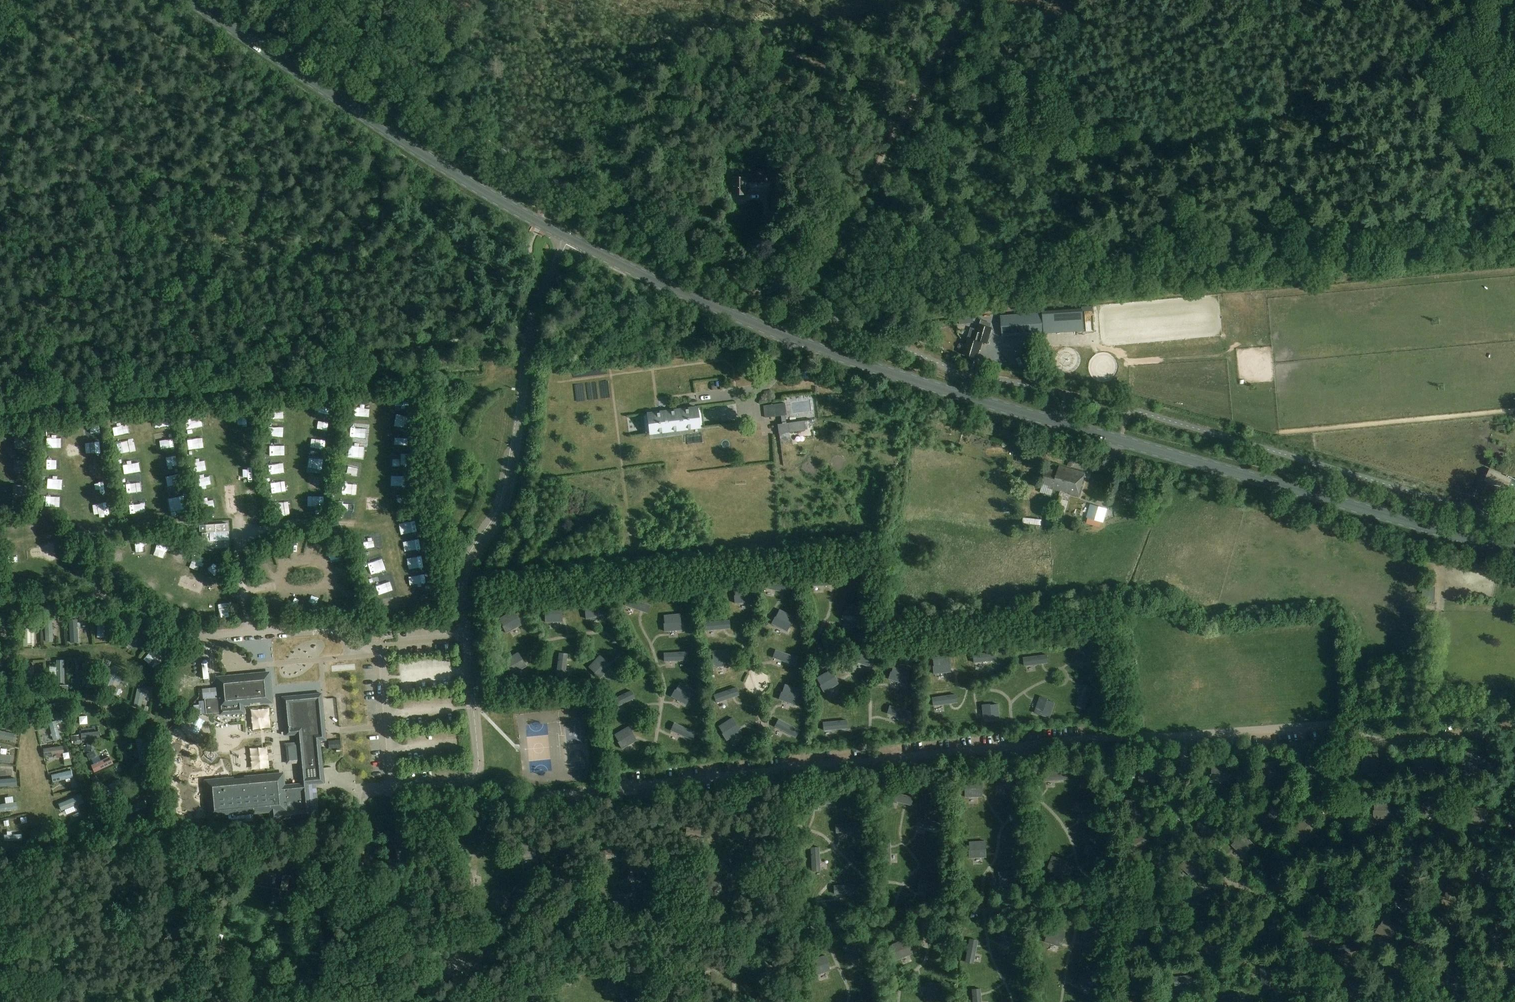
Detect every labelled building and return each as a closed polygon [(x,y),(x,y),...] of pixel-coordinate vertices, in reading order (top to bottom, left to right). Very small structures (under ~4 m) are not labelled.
[(731,176),(731,194),(747,193),(746,187),(748,187),(748,182),(767,182),(767,169),(756,169),(757,174),(739,174),(739,176),(731,176)] [(1085,331),(1084,307),(1044,310),(1044,313),(1045,333),(1085,331)] [(1044,313),(1001,316),(1002,337),(1005,336),(1045,334),(1045,333),(1044,313)] [(964,354),(977,359),(982,343),(988,344),(993,329),(979,324),(974,339),(969,337),(964,354)] [(764,406),(765,418),(786,415),(784,403),(764,406)] [(647,414),(649,433),(700,427),(698,408),(647,414)] [(271,425),(280,427),(281,420),(273,418),(271,425)] [(779,433),(805,430),(804,421),(777,424),(779,433)] [(126,430),(116,430),(117,440),(127,440),(126,430)] [(349,432),(349,443),(363,444),(363,432),(349,432)] [(398,442),(395,452),(404,454),(406,444),(398,442)] [(119,460),(130,460),(130,450),(118,450),(119,460)] [(1020,462),(1027,464),(1030,457),(1022,454),(1020,462)] [(195,467),(197,476),(207,474),(205,465),(195,467)] [(1060,491),(1067,467),(1059,465),(1057,470),(1047,467),(1042,484),(1049,485),(1048,487),(1060,491)] [(1069,494),(1079,497),(1087,473),(1067,467),(1060,491),(1061,491),(1061,489),(1070,492),(1069,494)] [(94,469),(95,479),(104,479),(104,469),(94,469)] [(1484,481),(1505,491),(1507,486),(1514,489),(1514,490),(1514,479),(1508,476),(1508,477),(1490,469),(1484,481)] [(1128,481),(1140,484),(1141,477),(1129,475),(1128,481)] [(341,485),(341,499),(356,499),(356,485),(341,485)] [(393,485),(391,495),(402,497),(404,487),(393,485)] [(129,499),(138,497),(136,489),(127,491),(129,499)] [(1131,509),(1133,502),(1123,500),(1122,508),(1131,509)] [(1103,522),(1107,509),(1091,505),(1088,517),(1103,522)] [(227,547),(227,523),(205,524),(206,548),(227,547)] [(405,541),(417,541),(416,529),(405,530),(405,541)] [(51,548),(35,552),(37,561),(53,556),(51,548)] [(363,552),(365,560),(376,556),(374,548),(363,552)] [(173,554),(168,561),(176,566),(181,559),(173,554)] [(769,580),(766,590),(791,594),(795,585),(769,580)] [(734,603),(752,602),(751,585),(734,586),(735,595),(734,595),(734,603)] [(419,600),(432,600),(431,590),(418,591),(419,600)] [(651,607),(630,597),(627,607),(648,617),(651,607)] [(585,618),(603,617),(601,601),(584,602),(585,610),(584,610),(585,618)] [(841,618),(858,624),(864,609),(847,603),(845,611),(844,611),(841,618)] [(544,622),(562,621),(561,605),(544,605),(545,614),(544,614),(544,622)] [(771,623),(787,631),(794,617),(779,609),(776,616),(775,616),(771,623)] [(505,633),(520,624),(513,610),(498,618),(501,625),(505,633)] [(663,631),(681,630),(680,613),(663,614),(663,623),(663,631)] [(708,633),(733,630),(733,618),(707,621),(708,633)] [(69,643),(78,642),(77,627),(67,628),(69,643)] [(104,630),(96,630),(97,643),(105,642),(104,630)] [(147,635),(151,638),(155,633),(150,630),(147,635)] [(1073,658),(1090,664),(1095,648),(1079,643),(1076,651),(1076,650),(1073,658)] [(852,661),(868,666),(874,651),(858,645),(855,653),(854,653),(852,661)] [(691,657),(691,648),(667,650),(669,658),(691,657)] [(711,666),(729,665),(728,649),(711,650),(712,658),(711,658),(711,666)] [(510,674),(525,666),(518,651),(503,659),(507,667),(506,667),(510,674)] [(800,658),(776,651),(773,661),(798,668),(800,658)] [(572,654),(560,655),(558,674),(568,675),(572,654)] [(599,679),(611,666),(599,654),(587,667),(593,672),(593,673),(599,679)] [(933,674),(951,672),(949,655),(932,657),(933,665),(932,666),(933,674)] [(147,668),(154,661),(150,656),(143,663),(147,668)] [(972,668),(996,669),(996,661),(972,660),(972,668)] [(888,679),(905,684),(910,668),(894,663),(891,671),(890,671),(888,679)] [(824,692),(839,683),(831,668),(816,677),(820,684),(819,684),(824,692)] [(206,713),(219,712),(219,715),(245,712),(244,704),(272,701),(269,671),(217,676),(216,677),(218,697),(205,698),(206,713)] [(112,686),(116,689),(121,682),(118,679),(112,686)] [(670,696),(686,704),(694,689),(679,682),(675,689),(674,689),(670,696)] [(778,698),(795,704),(801,689),(785,683),(782,691),(781,691),(778,698)] [(1083,711),(1090,689),(1082,686),(1076,709),(1083,711)] [(743,697),(738,687),(715,696),(719,706),(743,697)] [(639,697),(634,688),(612,697),(620,707),(639,697)] [(270,811),(270,818),(270,820),(311,816),(309,792),(308,784),(324,782),(323,768),(320,740),(326,740),(321,693),(289,696),(290,711),(284,712),(286,735),(296,734),(299,769),(300,784),(284,785),(283,774),(206,781),(210,816),(224,815),(235,814),(270,811)] [(1041,696),(1035,712),(1050,718),(1056,702),(1048,699),(1049,698),(1041,696)] [(135,705),(139,709),(143,703),(139,700),(135,705)] [(982,704),(983,722),(1000,720),(998,703),(990,704),(990,703),(982,704)] [(888,708),(885,719),(909,726),(912,715),(888,708)] [(726,741),(741,731),(732,717),(718,726),(722,733),(722,734),(726,741)] [(775,729),(796,739),(801,730),(780,720),(775,729)] [(50,743),(59,743),(59,726),(64,726),(64,723),(50,723),(50,743)] [(255,726),(246,728),(249,742),(258,739),(255,726)] [(621,749),(636,740),(628,726),(613,735),(617,742),(621,749)] [(698,733),(676,726),(673,734),(694,743),(698,733)] [(48,730),(38,733),(40,743),(51,740),(48,730)] [(14,738),(0,735),(0,742),(13,745),(14,738)] [(80,735),(81,743),(95,743),(95,735),(80,735)] [(10,766),(10,757),(0,757),(0,766),(10,766)] [(109,759),(97,763),(100,772),(112,767),(109,759)] [(1211,782),(1228,784),(1229,767),(1212,766),(1212,774),(1211,774),(1211,782)] [(1067,771),(1044,773),(1044,782),(1068,780),(1067,771)] [(50,774),(51,786),(73,785),(72,773),(50,774)] [(1018,781),(997,778),(995,786),(1016,790),(1018,781)] [(965,797),(983,797),(982,781),(965,781),(966,789),(965,789),(965,797)] [(112,790),(121,786),(118,782),(110,787),(112,790)] [(1134,799),(1126,800),(1128,823),(1137,822),(1134,799)] [(1084,800),(1079,817),(1094,822),(1100,806),(1092,804),(1092,803),(1084,800)] [(1374,819),(1391,819),(1392,802),(1375,802),(1375,810),(1374,810),(1374,819)] [(1262,819),(1268,828),(1280,820),(1273,811),(1262,819)] [(80,817),(77,812),(72,814),(75,820),(80,817)] [(1219,822),(1198,819),(1197,828),(1218,831),(1219,822)] [(859,836),(858,824),(835,825),(835,837),(859,836)] [(1145,833),(1127,843),(1131,851),(1149,841),(1145,833)] [(969,858),(987,857),(986,841),(969,842),(969,850),(969,858)] [(1095,843),(1088,859),(1103,866),(1110,850),(1102,847),(1102,846),(1095,843)] [(1062,879),(1069,862),(1053,856),(1047,872),(1055,875),(1055,876),(1062,879)] [(1272,861),(1270,884),(1279,885),(1281,861),(1272,861)] [(999,871),(1001,888),(1017,887),(1016,870),(1007,871),(1007,870),(999,871)] [(629,901),(611,902),(611,918),(628,918),(628,909),(629,909),(629,901)] [(999,938),(1015,947),(1023,933),(1008,924),(1004,931),(1003,931),(999,938)] [(1269,925),(1270,942),(1279,941),(1278,924),(1269,925)] [(1045,943),(1062,947),(1067,931),(1050,927),(1048,935),(1047,935),(1045,943)] [(1322,927),(1299,933),(1301,941),(1324,935),(1322,927)] [(896,960),(913,954),(907,939),(891,944),(894,952),(893,952),(896,960)] [(1207,939),(1200,944),(1213,963),(1220,958),(1207,939)] [(847,963),(864,957),(859,941),(843,947),(845,955),(847,963)] [(1360,942),(1337,947),(1339,955),(1362,950),(1360,942)] [(813,976),(830,971),(826,956),(809,960),(812,968),(811,968),(813,976)] [(1261,968),(1263,992),(1272,991),(1269,967),(1261,968)] [(1079,984),(1096,989),(1101,974),(1084,969),(1082,976),(1081,976),(1079,984)] [(1198,975),(1174,977),(1175,986),(1199,983),(1198,975)] [(1318,981),(1295,984),(1296,993),(1319,990),(1318,981)] [(926,983),(926,1001),(943,1000),(942,983),(934,983),(926,983)] [(776,998),(761,990),(757,997),(754,1001),(774,1001),(776,998)] [(1220,996),(1221,1001),(1244,1001),(1243,993),(1220,996)]
